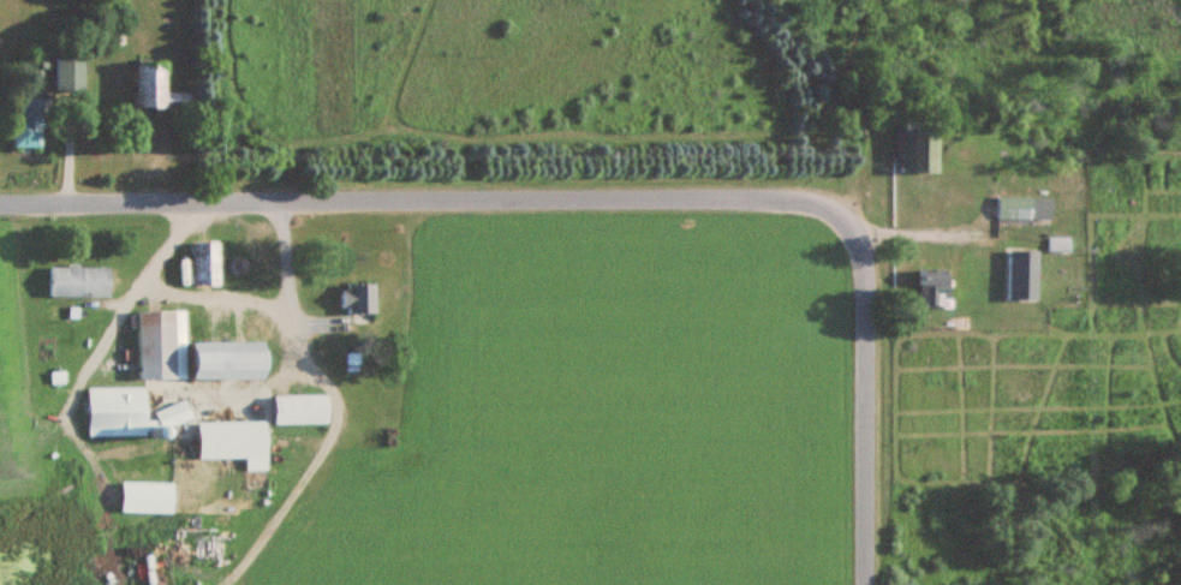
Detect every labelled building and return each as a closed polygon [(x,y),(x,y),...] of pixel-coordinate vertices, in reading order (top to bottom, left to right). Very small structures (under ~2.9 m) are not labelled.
[(56,93),(83,93),(83,58),(56,58),(56,93)] [(189,109),(189,93),(163,93),(163,66),(134,66),(134,110),(189,109)] [(15,148),(43,148),(43,100),(15,100),(15,148)] [(938,130),(903,130),(903,174),(938,174),(938,130)] [(1052,198),(998,198),(998,220),(1052,220),(1052,198)] [(218,240),(192,240),(192,285),(218,285),(218,240)] [(1038,302),(1038,250),(1008,250),(1008,302),(1038,302)] [(49,296),(108,296),(108,266),(49,266),(49,296)] [(949,307),(949,271),(919,271),(919,307),(949,307)] [(342,313),(374,313),(374,283),(342,283),(342,313)] [(184,378),(184,310),(138,310),(138,378),(184,378)] [(261,378),(261,341),(191,341),(191,378),(261,378)] [(88,387),(88,431),(189,431),(188,405),(148,405),(148,387),(88,387)] [(326,396),(275,396),(275,422),(326,422),(326,396)] [(246,471),(266,471),(266,422),(199,422),(199,458),(246,458),(246,471)] [(173,482),(121,482),(121,512),(173,512),(173,482)]
